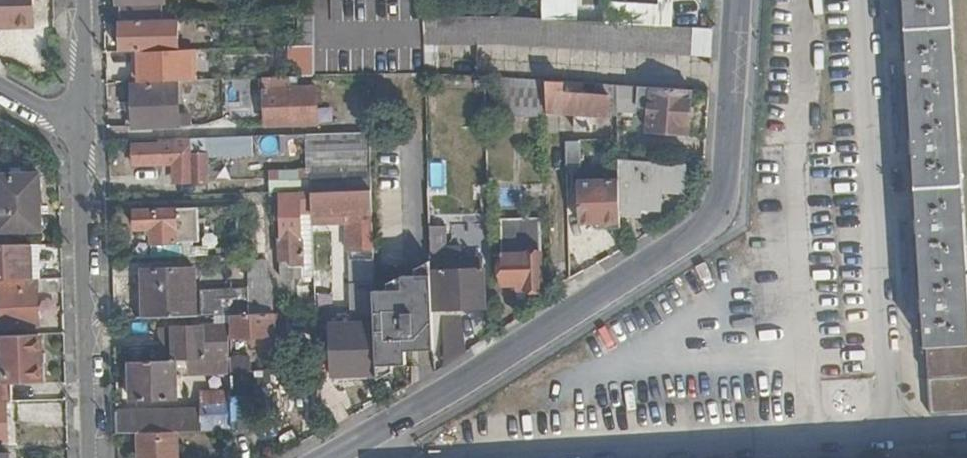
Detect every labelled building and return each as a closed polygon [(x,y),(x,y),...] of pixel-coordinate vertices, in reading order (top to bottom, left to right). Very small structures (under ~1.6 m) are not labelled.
[(29,29),(29,0),(0,0),(0,30),(29,29)] [(117,23),(158,22),(158,0),(117,0),(117,23)] [(929,379),(966,376),(966,316),(948,0),(906,0),(910,61),(910,68),(915,147),(915,154),(919,220),(920,226),(924,306),(925,312),(927,347),(929,379)] [(312,17),(297,18),(298,49),(300,49),(311,48),(312,17)] [(484,19),(424,18),(425,45),(541,46),(709,58),(711,32),(541,20),(541,22),(507,20),(484,19)] [(158,22),(117,23),(118,55),(133,54),(176,53),(175,22),(158,22)] [(311,48),(300,49),(300,70),(312,69),(312,48),(311,48)] [(133,54),(134,71),(138,71),(139,83),(192,82),(192,53),(176,53),(133,54)] [(312,69),(300,70),(300,79),(312,78),(312,69)] [(300,79),(264,80),(265,128),(314,126),(312,78),(300,79)] [(548,114),(547,83),(485,79),(486,110),(548,114)] [(547,83),(548,114),(573,116),(572,131),(590,132),(592,117),(605,118),(607,95),(563,92),(564,84),(547,83)] [(177,86),(130,88),(131,130),(179,129),(179,126),(191,126),(191,114),(178,115),(177,86)] [(687,94),(647,92),(647,89),(615,87),(616,119),(631,120),(632,106),(646,108),(643,133),(683,136),(687,94)] [(368,134),(305,136),(305,154),(306,169),(257,173),(258,195),(309,193),(370,191),(368,134)] [(305,136),(251,138),(251,157),(305,154),(305,136)] [(206,186),(206,159),(251,157),(251,138),(185,140),(185,143),(173,143),(173,147),(131,149),(132,168),(173,167),(173,182),(178,182),(178,187),(206,186)] [(578,144),(564,144),(564,170),(578,169),(578,144)] [(627,156),(616,155),(617,167),(627,168),(627,156)] [(617,167),(617,180),(617,217),(635,217),(636,203),(656,204),(657,192),(679,193),(680,172),(627,168),(617,167)] [(40,235),(38,179),(0,180),(0,237),(40,235)] [(577,182),(577,224),(617,223),(617,217),(617,180),(577,182)] [(373,374),(373,295),(374,295),(371,191),(370,191),(309,193),(309,196),(310,215),(347,213),(349,253),(351,253),(352,318),(331,320),(333,376),(373,374)] [(286,260),(286,286),(312,285),(311,254),(310,215),(309,196),(276,197),(277,240),(274,240),(275,261),(286,260)] [(133,233),(147,232),(148,246),(196,244),(195,211),(133,213),(133,233)] [(499,220),(499,256),(537,255),(537,220),(499,220)] [(30,282),(36,282),(35,249),(0,248),(0,283),(30,282)] [(539,290),(537,255),(499,256),(500,286),(521,286),(521,291),(539,290)] [(431,263),(414,272),(414,279),(431,279),(431,273),(431,263)] [(431,273),(431,279),(431,310),(480,308),(478,271),(431,273)] [(192,272),(142,274),(144,320),(194,318),(193,298),(192,272)] [(334,276),(318,277),(318,305),(335,305),(334,276)] [(385,294),(374,295),(377,369),(390,368),(403,367),(403,354),(432,353),(431,310),(431,279),(414,279),(399,280),(400,293),(385,294)] [(399,280),(385,286),(385,294),(400,293),(399,280)] [(36,296),(62,295),(61,281),(36,282),(30,282),(0,283),(0,330),(37,329),(36,296)] [(273,286),(248,287),(248,296),(248,316),(272,316),(274,316),(273,286)] [(193,298),(194,318),(229,317),(248,316),(248,296),(193,298)] [(446,314),(448,360),(467,359),(465,313),(446,314)] [(248,316),(229,317),(230,340),(273,339),(272,316),(248,316)] [(230,340),(229,317),(194,318),(144,320),(138,320),(139,334),(146,335),(147,362),(230,360),(230,340)] [(0,384),(0,403),(9,403),(9,386),(38,385),(36,338),(0,340),(0,358),(7,358),(9,379),(2,380),(2,384),(0,384)] [(236,358),(244,383),(257,379),(249,354),(236,358)] [(172,383),(173,380),(231,378),(230,360),(147,362),(128,363),(129,403),(168,402),(167,384),(172,383)] [(390,368),(377,369),(377,382),(390,375),(390,368)] [(256,387),(281,387),(281,371),(256,371),(256,387)] [(116,415),(116,420),(117,437),(136,436),(177,435),(233,433),(233,431),(232,411),(231,398),(214,399),(214,407),(199,407),(199,412),(116,415)] [(251,410),(232,411),(233,431),(252,430),(251,410)] [(177,435),(136,436),(137,457),(178,457),(177,435)]
